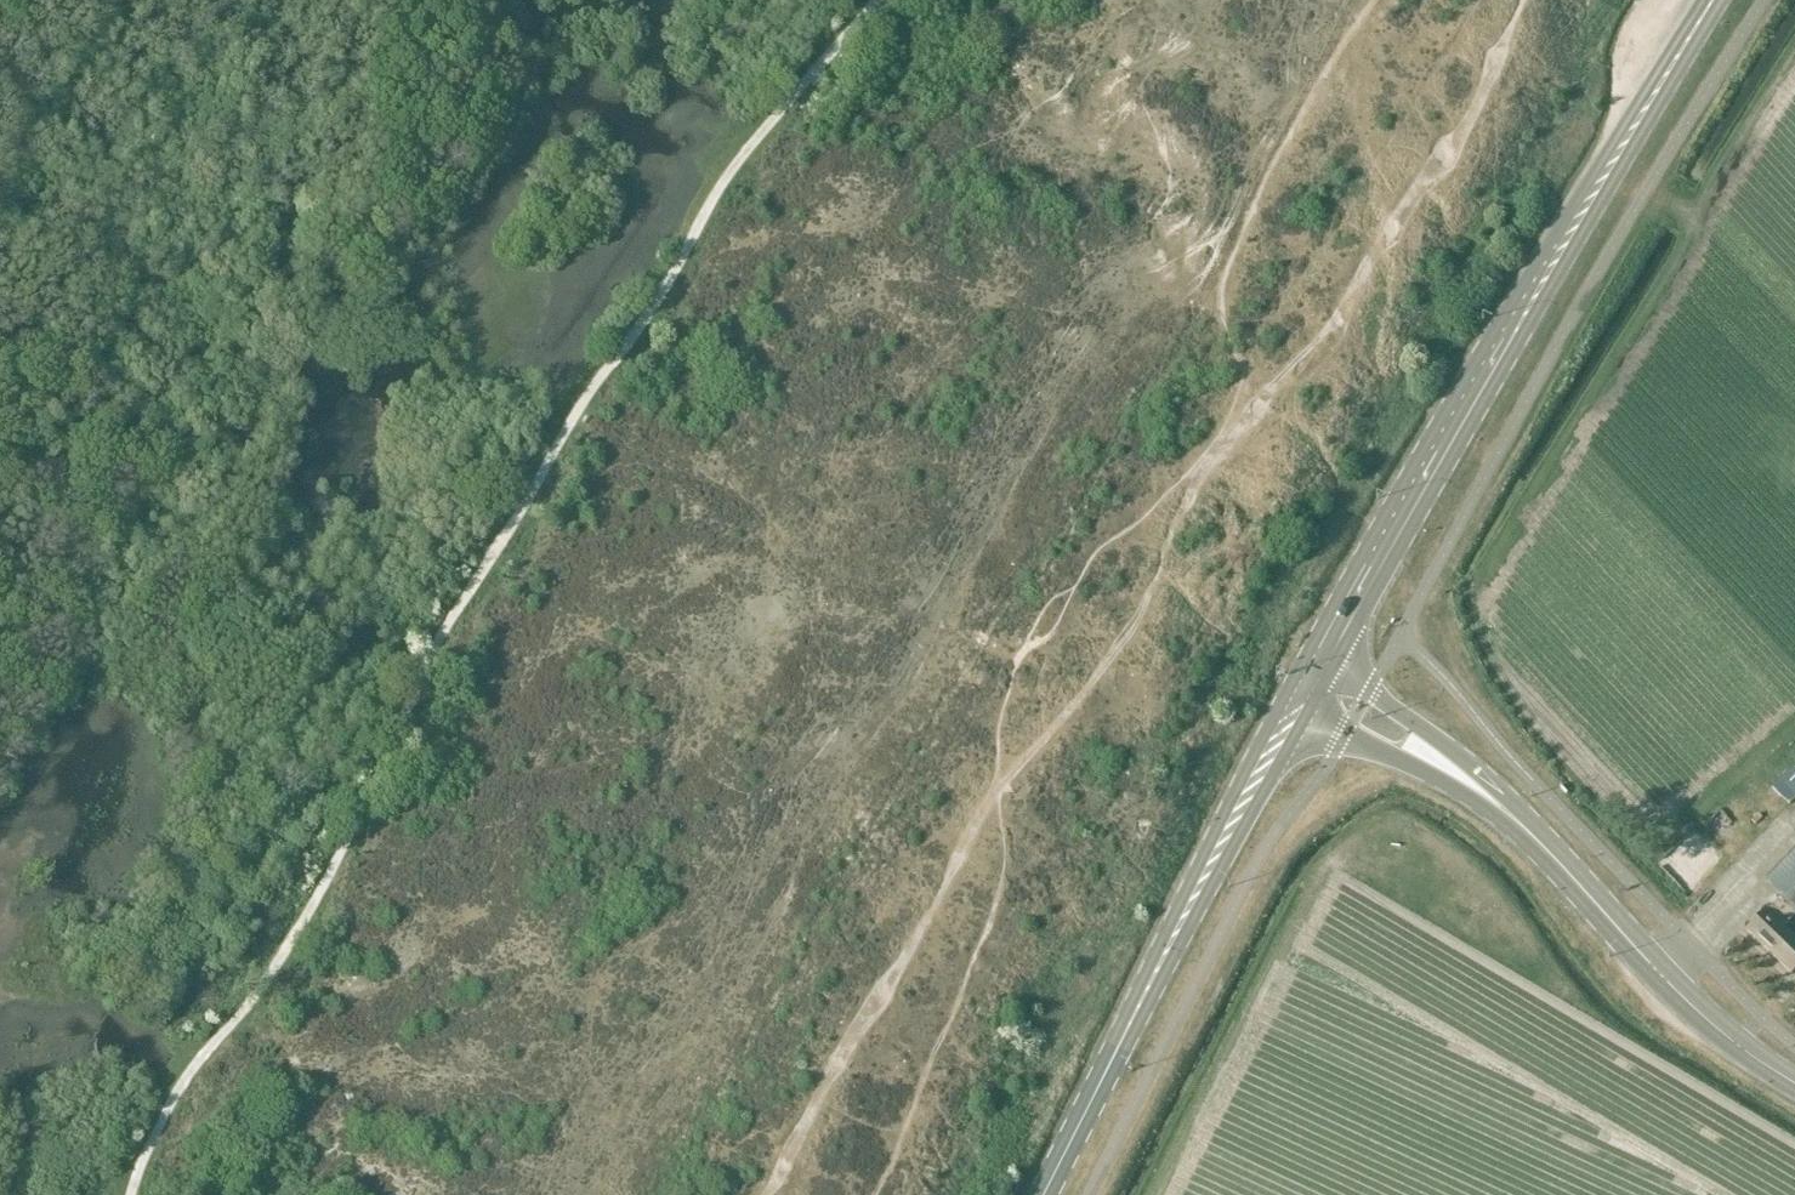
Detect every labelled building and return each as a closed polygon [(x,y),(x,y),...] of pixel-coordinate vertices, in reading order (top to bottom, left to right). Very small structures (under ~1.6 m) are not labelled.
[(1772,787),(1790,805),(1794,799),(1794,767),(1794,766),(1772,787)] [(1782,896),(1794,909),(1794,852),(1767,881),(1782,896)] [(1794,918),(1794,909),(1782,896),(1747,931),(1793,976),(1794,973),(1794,938),(1784,928),(1794,918)]
